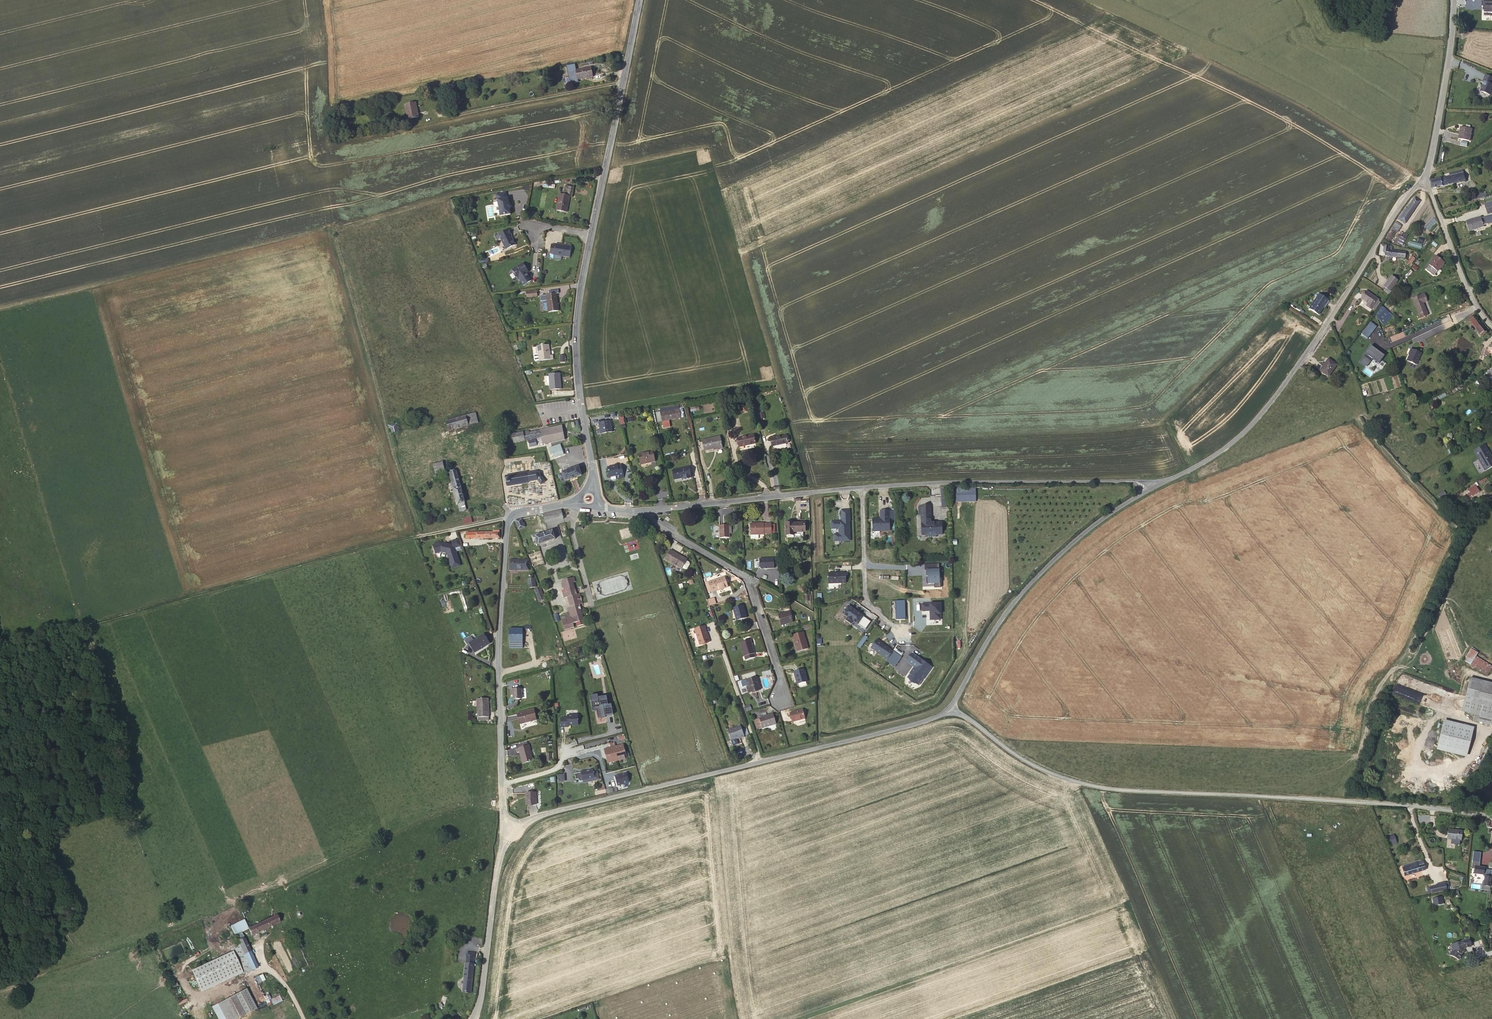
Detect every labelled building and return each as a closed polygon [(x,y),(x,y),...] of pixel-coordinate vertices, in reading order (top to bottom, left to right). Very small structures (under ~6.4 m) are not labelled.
[(1483,1),(1483,7),(1485,6),(1485,14),(1491,14),(1491,1),(1483,1)] [(591,72),(576,74),(578,84),(593,81),(591,72)] [(1480,93),(1491,96),(1491,95),(1491,77),(1486,75),(1480,93)] [(416,107),(405,109),(408,124),(419,122),(416,107)] [(1471,140),(1473,129),(1462,126),(1459,138),(1471,140)] [(1432,181),(1434,189),(1466,181),(1464,169),(1450,173),(1450,176),(1432,181)] [(507,192),(497,194),(498,200),(499,199),(502,216),(512,214),(511,208),(512,208),(511,203),(510,203),(509,197),(508,198),(507,192)] [(568,211),(570,196),(560,195),(557,209),(568,211)] [(1414,197),(1399,219),(1406,224),(1420,201),(1414,197)] [(1484,220),(1469,225),(1472,235),(1487,231),(1486,229),(1490,228),(1488,221),(1484,222),(1484,220)] [(1397,232),(1401,227),(1395,222),(1392,227),(1397,232)] [(511,237),(510,235),(511,235),(508,229),(498,233),(505,248),(515,244),(513,240),(512,239),(511,238),(511,237)] [(1393,230),(1386,239),(1391,242),(1397,233),(1393,230)] [(1393,243),(1402,247),(1406,238),(1398,234),(1393,243)] [(1422,244),(1410,241),(1409,246),(1421,249),(1422,244)] [(552,242),(549,253),(570,259),(573,247),(552,242)] [(1381,245),(1380,256),(1406,258),(1406,251),(1390,250),(1391,246),(1381,245)] [(1445,262),(1436,255),(1426,269),(1434,276),(1445,262)] [(1406,264),(1410,266),(1415,259),(1411,256),(1406,264)] [(528,278),(525,274),(525,273),(527,272),(524,268),(525,267),(523,263),(512,269),(517,278),(518,278),(522,285),(530,280),(528,277),(528,278)] [(1393,275),(1383,287),(1386,289),(1385,291),(1389,295),(1400,281),(1393,275)] [(558,292),(557,293),(550,293),(547,294),(548,299),(549,309),(549,310),(560,309),(558,292)] [(1372,309),(1378,300),(1367,292),(1362,298),(1369,303),(1367,305),(1372,309)] [(1328,300),(1319,294),(1310,308),(1319,314),(1328,300)] [(1412,298),(1419,319),(1432,315),(1425,294),(1412,298)] [(1393,316),(1383,306),(1375,315),(1385,324),(1393,316)] [(1486,336),(1488,338),(1490,336),(1477,319),(1473,321),(1485,337),(1486,336)] [(1367,339),(1376,328),(1370,323),(1361,334),(1367,339)] [(1392,342),(1406,336),(1403,331),(1390,337),(1392,342)] [(549,354),(547,343),(536,346),(539,362),(553,359),(552,354),(549,354)] [(1371,369),(1374,365),(1377,367),(1384,356),(1370,347),(1360,362),(1371,369)] [(1422,353),(1410,349),(1405,361),(1417,366),(1422,353)] [(1337,364),(1329,359),(1320,371),(1329,376),(1337,364)] [(561,389),(560,374),(549,375),(550,390),(561,389)] [(1448,394),(1451,399),(1455,397),(1456,399),(1467,393),(1462,384),(1450,390),(1451,392),(1448,394)] [(681,418),(679,409),(661,413),(663,422),(681,418)] [(469,426),(467,416),(446,421),(449,431),(469,426)] [(388,424),(390,434),(400,431),(397,421),(388,424)] [(611,432),(609,421),(599,423),(601,434),(611,432)] [(563,426),(545,430),(547,441),(565,437),(563,426)] [(547,441),(545,430),(540,431),(540,437),(536,437),(537,443),(547,441)] [(528,431),(509,434),(511,441),(527,438),(529,438),(529,440),(530,445),(537,444),(537,443),(536,437),(540,437),(540,431),(529,432),(528,431)] [(755,443),(753,435),(737,438),(739,446),(755,443)] [(787,435),(772,439),(774,446),(789,442),(787,435)] [(721,447),(719,437),(702,440),(704,450),(721,447)] [(559,453),(562,452),(561,445),(549,447),(550,451),(552,451),(553,455),(560,454),(559,453)] [(1474,451),(1486,471),(1491,468),(1491,457),(1485,445),(1474,451)] [(655,463),(653,453),(639,456),(641,466),(655,463)] [(439,471),(444,470),(445,470),(443,461),(434,463),(436,472),(439,471)] [(624,476),(621,463),(617,464),(617,462),(615,463),(614,465),(607,466),(609,477),(618,475),(619,477),(624,476)] [(583,474),(580,466),(557,475),(560,484),(583,474)] [(684,479),(692,478),(690,466),(674,469),(676,478),(684,477),(684,479)] [(527,472),(506,475),(508,487),(529,484),(529,482),(537,481),(540,486),(546,483),(542,476),(539,476),(539,473),(527,474),(527,472)] [(455,490),(461,512),(467,511),(458,475),(452,477),(453,481),(454,486),(455,490)] [(941,487),(941,508),(950,508),(950,487),(941,487)] [(976,503),(976,487),(956,487),(956,503),(976,503)] [(942,533),(942,521),(931,521),(931,505),(921,505),(921,513),(922,534),(927,534),(927,535),(936,535),(936,533),(942,533)] [(842,509),(842,520),(831,520),(831,528),(839,528),(839,534),(834,534),(834,540),(850,540),(850,521),(850,509),(842,509)] [(564,517),(562,510),(557,511),(545,512),(548,521),(564,517)] [(873,518),(873,531),(889,530),(889,510),(881,510),(881,518),(873,518)] [(522,525),(520,517),(513,519),(516,527),(522,525)] [(771,533),(770,522),(753,523),(753,534),(771,533)] [(806,531),(806,522),(786,522),(786,536),(796,536),(796,531),(806,531)] [(729,538),(729,525),(719,525),(719,538),(729,538)] [(496,539),(497,530),(493,530),(493,533),(490,532),(473,531),(472,538),(496,539)] [(553,533),(536,537),(538,544),(554,540),(553,533)] [(433,544),(435,554),(441,553),(448,553),(451,569),(461,567),(456,548),(461,547),(461,544),(460,539),(452,541),(451,544),(440,542),(433,544)] [(683,570),(687,562),(670,552),(665,561),(682,571),(683,570)] [(528,568),(528,558),(510,559),(509,568),(528,568)] [(760,569),(775,569),(775,558),(760,558),(760,569)] [(690,564),(687,562),(683,570),(686,572),(689,571),(691,568),(690,564)] [(925,585),(940,585),(939,565),(925,565),(925,585)] [(829,573),(829,588),(841,588),(841,584),(847,584),(847,572),(829,573)] [(563,583),(561,585),(562,587),(564,588),(565,590),(562,591),(565,600),(568,599),(571,609),(568,610),(569,615),(571,615),(572,619),(567,621),(567,618),(561,617),(563,631),(572,629),(571,626),(575,625),(576,629),(584,627),(583,623),(582,618),(580,619),(580,617),(581,613),(580,608),(582,607),(580,595),(577,596),(575,588),(573,588),(572,584),(576,583),(574,577),(562,580),(563,583)] [(727,587),(723,577),(712,581),(715,589),(720,588),(720,590),(727,587)] [(539,601),(544,599),(541,590),(535,592),(539,601)] [(906,601),(896,601),(896,620),(906,620),(906,601)] [(849,605),(843,614),(848,618),(846,621),(852,624),(854,621),(858,624),(864,615),(849,605)] [(744,617),(740,606),(731,609),(735,620),(744,617)] [(795,618),(791,607),(779,611),(783,622),(795,618)] [(705,626),(695,629),(699,644),(709,641),(705,626)] [(524,629),(510,628),(509,648),(523,649),(524,629)] [(808,645),(803,630),(793,634),(798,649),(808,645)] [(484,634),(469,642),(475,652),(490,643),(484,634)] [(861,648),(868,637),(865,635),(857,646),(861,648)] [(756,655),(750,638),(740,641),(745,658),(756,655)] [(877,639),(871,648),(888,660),(895,651),(877,639)] [(1479,654),(1474,650),(1471,655),(1476,658),(1477,658),(1479,654)] [(1476,658),(1471,655),(1467,661),(1473,665),(1476,658)] [(1476,658),(1473,665),(1472,666),(1490,675),(1491,672),(1491,666),(1477,658),(1476,658)] [(807,677),(804,666),(793,669),(797,680),(799,680),(806,677),(807,677)] [(761,686),(757,674),(745,678),(750,690),(761,686)] [(1491,688),(1491,682),(1474,677),(1472,683),(1491,688)] [(1472,683),(1465,711),(1491,717),(1491,688),(1472,683)] [(521,699),(521,689),(510,689),(510,696),(514,696),(514,699),(521,699)] [(609,705),(608,697),(599,698),(599,695),(592,696),(596,724),(606,723),(605,716),(614,715),(613,705),(609,705)] [(487,698),(476,699),(479,719),(490,718),(487,698)] [(805,715),(802,707),(791,711),(793,720),(805,715)] [(535,720),(533,709),(517,712),(519,722),(535,720)] [(568,715),(561,715),(561,725),(568,725),(568,723),(578,723),(578,713),(568,713),(568,715)] [(775,725),(772,715),(758,720),(761,729),(775,725)] [(1447,719),(1438,747),(1467,757),(1476,728),(1447,719)] [(735,727),(725,730),(728,740),(738,737),(738,738),(743,736),(739,725),(734,726),(735,727)] [(604,749),(609,764),(628,758),(624,744),(604,749)] [(532,762),(529,745),(517,748),(515,748),(515,753),(519,752),(521,765),(532,762)] [(594,768),(575,773),(576,779),(579,779),(579,781),(583,780),(600,777),(598,770),(594,771),(594,768)] [(616,775),(618,786),(629,784),(627,773),(616,775)] [(537,804),(536,791),(525,792),(527,806),(537,804)] [(1462,842),(1463,831),(1449,829),(1448,840),(1462,842)] [(1402,846),(1400,839),(1393,841),(1396,848),(1402,846)] [(1422,865),(1413,868),(1414,870),(1408,872),(1410,879),(1431,872),(1430,868),(1426,869),(1425,866),(1423,867),(1422,865)] [(1482,891),(1489,892),(1491,881),(1487,880),(1488,877),(1483,876),(1484,875),(1484,873),(1475,871),(1473,878),(1483,880),(1482,881),(1484,882),(1482,891)] [(1480,916),(1488,914),(1486,907),(1486,904),(1479,905),(1481,912),(1479,912),(1480,916)] [(264,933),(279,927),(276,919),(248,932),(251,939),(264,933)] [(231,925),(234,935),(249,930),(245,920),(231,925)] [(243,957),(250,954),(241,935),(234,938),(238,947),(243,957)] [(1465,959),(1467,954),(1475,951),(1472,944),(1455,951),(1457,955),(1454,961),(1464,965),(1466,959),(1465,959)] [(178,954),(175,946),(163,950),(166,959),(178,954)] [(243,978),(251,974),(243,957),(238,947),(230,950),(243,978)] [(475,952),(466,951),(462,992),(470,993),(475,952)] [(251,974),(257,971),(250,954),(243,957),(251,974)] [(239,972),(232,956),(191,975),(198,991),(239,972)] [(263,974),(255,978),(258,984),(266,980),(263,974)] [(271,999),(273,1005),(283,1002),(280,996),(271,999)] [(271,1007),(267,998),(264,999),(264,997),(262,998),(266,1009),(271,1007)] [(233,999),(211,1012),(215,1018),(243,1018),(244,1018),(233,999)]
